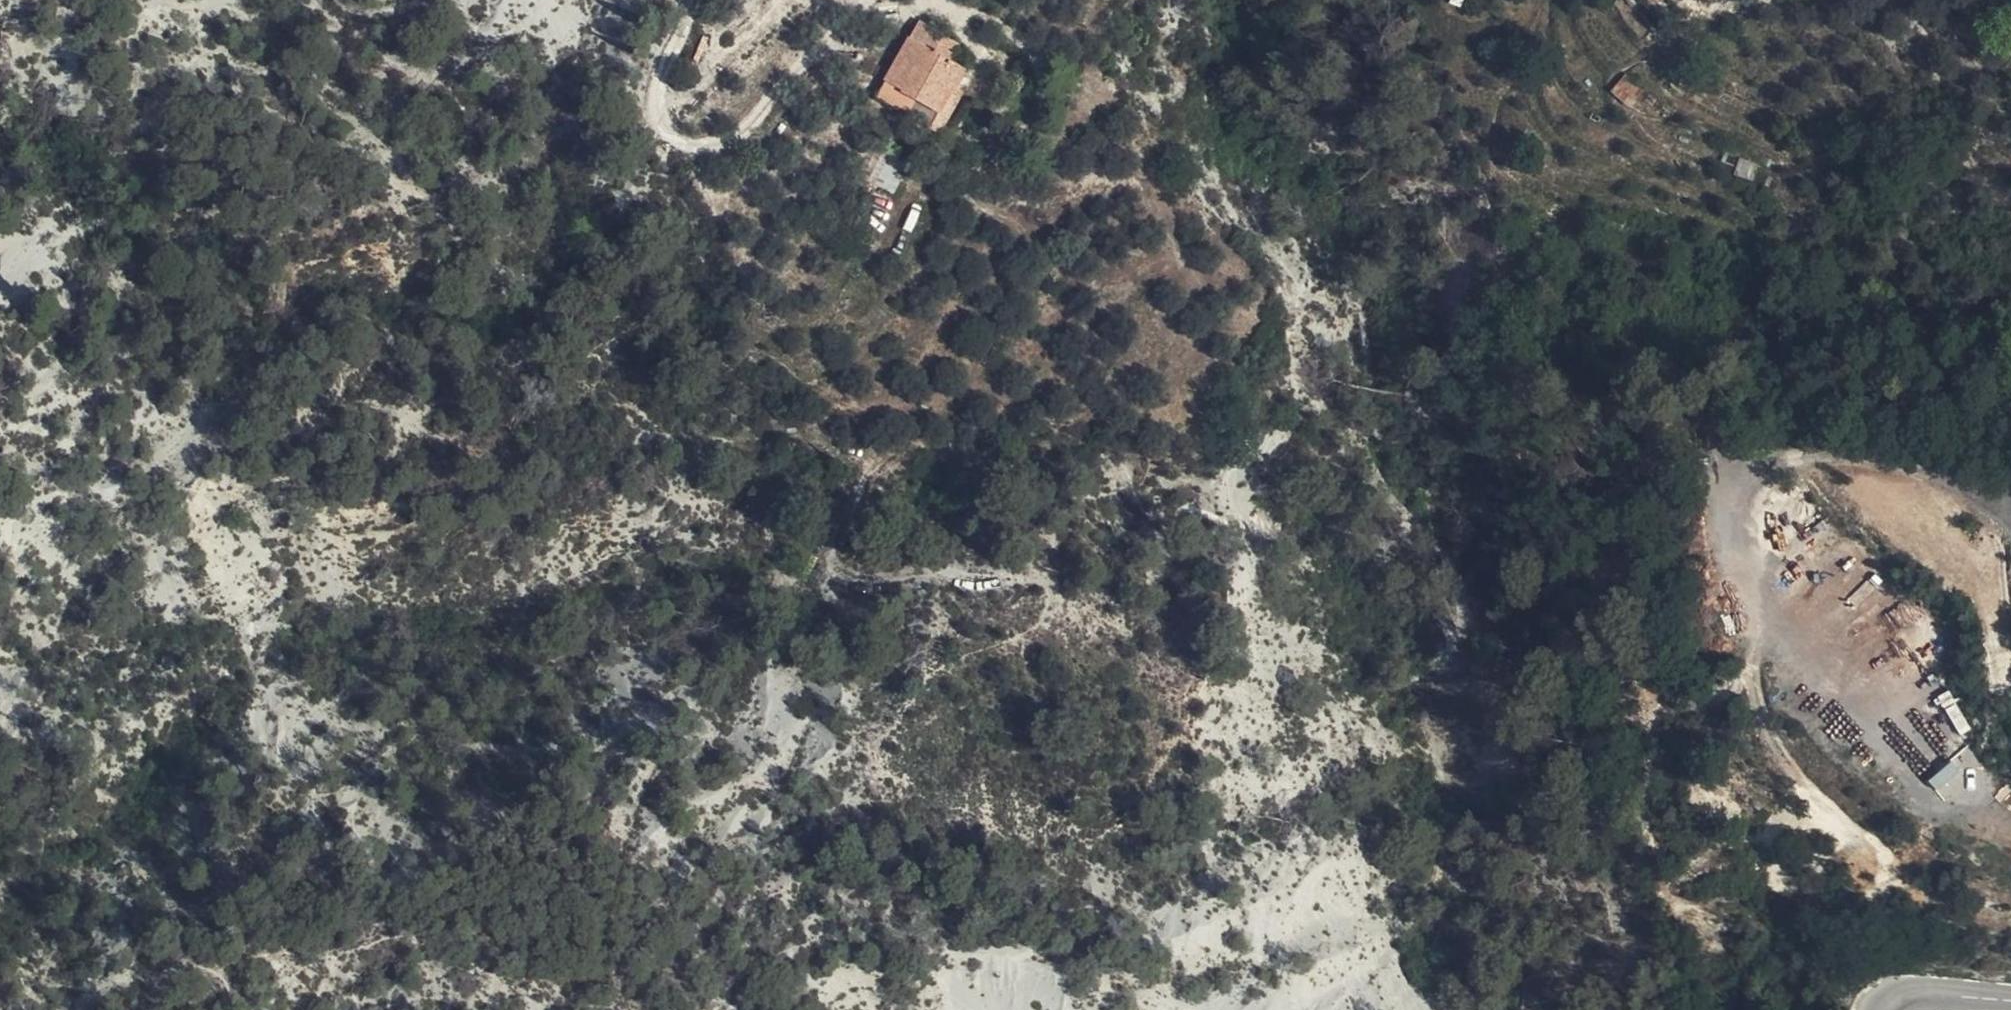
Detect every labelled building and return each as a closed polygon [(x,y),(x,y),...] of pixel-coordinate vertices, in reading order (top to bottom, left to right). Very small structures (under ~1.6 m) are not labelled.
[(949,59),(938,51),(889,120),(938,154),(982,95),(972,88),(967,94),(953,114),(929,97),(943,77),(939,74),(949,59)] [(969,74),(949,59),(939,74),(943,77),(929,97),(953,114),(967,94),(958,87),(969,74)] [(978,64),(969,74),(958,87),(967,94),(972,88),(985,71),(978,64)] [(1631,108),(1645,91),(1623,73),(1609,90),(1631,108)] [(1754,180),(1758,163),(1738,157),(1734,175),(1754,180)] [(1949,689),(1937,696),(1959,736),(1971,729),(1949,689)] [(1953,761),(1928,778),(1944,801),(1969,784),(1953,761)]
